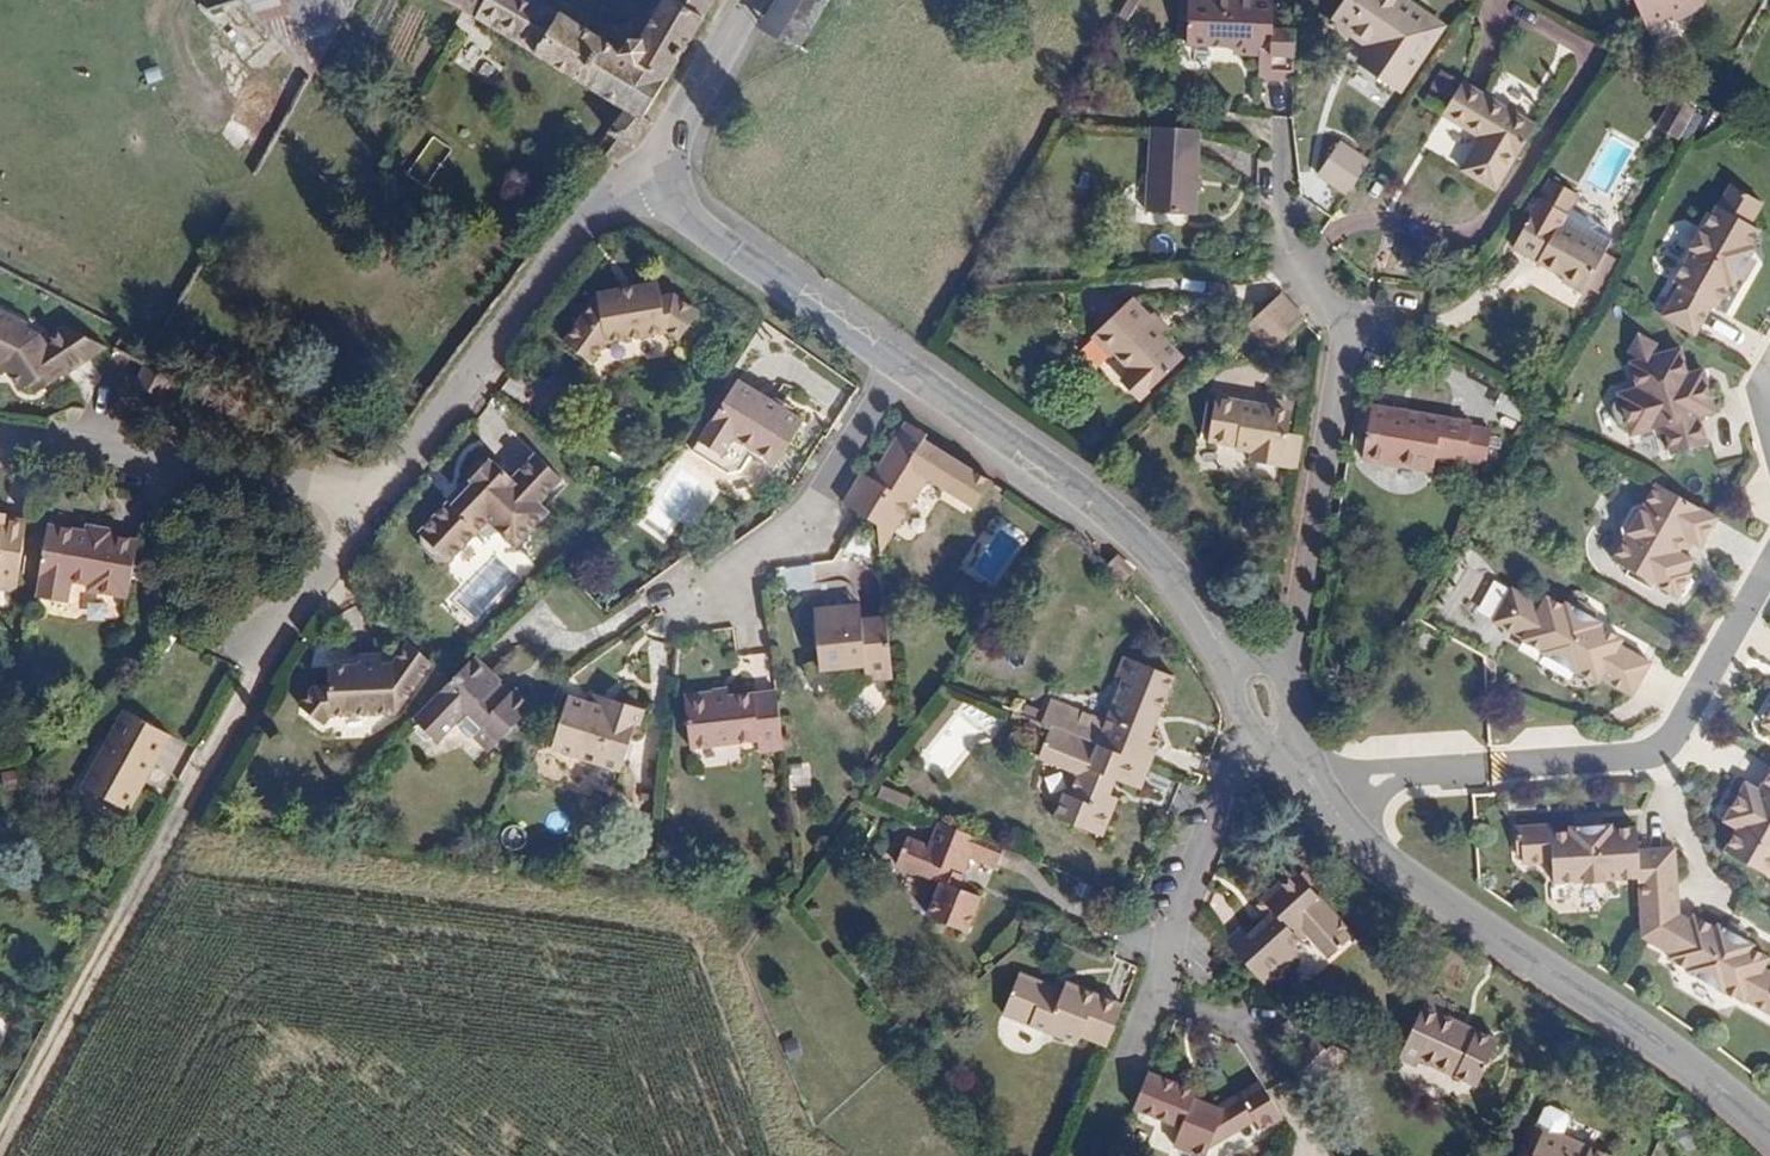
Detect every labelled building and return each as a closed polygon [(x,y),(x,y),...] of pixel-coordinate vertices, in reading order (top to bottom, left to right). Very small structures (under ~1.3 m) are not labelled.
[(333,67),(323,24),(362,15),(359,0),(219,0),(235,69),(292,56),(296,75),(333,67)] [(714,0),(661,0),(638,37),(627,37),(622,47),(559,10),(558,8),(545,0),(442,0),(449,4),(482,22),(616,106),(597,140),(612,150),(618,154),(626,141),(633,145),(653,116),(647,112),(714,0)] [(829,0),(775,0),(758,27),(763,30),(797,51),(829,0)] [(1273,0),(1178,0),(1177,17),(1188,17),(1186,45),(1241,47),(1240,55),(1259,56),(1259,79),(1292,81),(1294,29),(1272,28),(1273,0)] [(1442,23),(1409,0),(1345,0),(1330,21),(1365,46),(1361,53),(1402,82),(1442,23)] [(1633,3),(1638,1),(1652,29),(1677,17),(1680,24),(1691,19),(1702,0),(1631,0),(1633,3)] [(1691,19),(1702,14),(1710,0),(1702,0),(1691,19)] [(1402,82),(1361,53),(1354,62),(1396,91),(1402,82)] [(1494,190),(1534,125),(1463,82),(1442,116),(1480,139),(1461,170),(1494,190)] [(1675,99),(1659,128),(1677,138),(1693,110),(1675,99)] [(1195,215),(1200,130),(1151,127),(1147,212),(1195,215)] [(1346,195),(1370,161),(1341,142),(1317,176),(1346,195)] [(1680,286),(1663,317),(1696,336),(1713,305),(1718,307),(1730,285),(1734,287),(1754,251),(1750,249),(1760,232),(1751,227),(1768,197),(1735,179),(1719,208),(1717,207),(1702,235),(1700,234),(1691,250),(1692,251),(1674,283),(1680,286)] [(1604,257),(1612,242),(1611,231),(1602,225),(1591,227),(1589,218),(1578,212),(1568,214),(1575,199),(1550,184),(1512,249),(1562,278),(1560,281),(1582,294),(1586,287),(1604,257)] [(1604,257),(1586,287),(1597,293),(1614,263),(1604,257)] [(677,344),(696,315),(669,296),(656,300),(653,287),(593,299),(563,349),(590,367),(603,346),(663,334),(677,344)] [(1271,352),(1305,320),(1281,294),(1246,326),(1271,352)] [(563,349),(593,299),(588,299),(588,304),(557,354),(559,356),(563,349)] [(1146,396),(1182,359),(1161,336),(1164,332),(1132,299),(1093,337),(1112,357),(1114,355),(1129,371),(1125,374),(1146,396)] [(107,345),(67,325),(45,341),(40,334),(27,328),(28,324),(0,311),(0,366),(4,364),(7,368),(24,392),(34,384),(41,393),(107,345)] [(1628,351),(1632,363),(1658,356),(1655,344),(1638,334),(1628,351)] [(590,367),(563,349),(559,356),(586,372),(590,367)] [(1669,453),(1705,443),(1697,414),(1712,410),(1701,369),(1686,373),(1680,350),(1658,356),(1632,363),(1630,364),(1637,386),(1617,391),(1618,397),(1616,398),(1611,404),(1616,424),(1623,428),(1626,427),(1628,433),(1661,424),(1669,453)] [(144,388),(153,369),(145,365),(136,384),(144,388)] [(161,396),(170,378),(153,369),(144,388),(161,396)] [(1146,396),(1125,374),(1120,379),(1141,400),(1146,396)] [(771,467),(798,425),(786,417),(771,408),(734,383),(689,453),(724,477),(737,474),(750,454),(771,467)] [(1289,433),(1294,404),(1271,399),(1269,406),(1217,396),(1209,442),(1233,445),(1233,450),(1250,453),(1249,461),(1282,467),(1289,433)] [(786,417),(791,409),(777,400),(771,408),(786,417)] [(1368,435),(1372,407),(1365,405),(1357,404),(1352,433),(1368,435)] [(1465,465),(1472,423),(1372,407),(1368,435),(1363,460),(1433,472),(1435,459),(1465,465)] [(990,479),(922,440),(925,434),(904,419),(892,440),(899,444),(877,479),(870,476),(861,470),(842,502),(855,510),(877,524),(898,524),(925,477),(974,506),(990,479)] [(1297,470),(1303,435),(1289,433),(1282,467),(1297,470)] [(877,479),(899,444),(892,440),(870,476),(877,479)] [(538,506),(560,483),(534,457),(512,480),(490,459),(481,460),(470,470),(470,478),(474,483),(453,506),(447,501),(418,530),(418,545),(432,558),(443,559),(445,560),(476,529),(482,535),(491,536),(496,530),(514,548),(546,515),(544,512),(538,506)] [(1625,538),(1612,561),(1677,597),(1679,594),(1684,594),(1692,581),(1690,575),(1686,572),(1692,561),(1685,557),(1678,553),(1686,539),(1693,543),(1700,547),(1716,519),(1656,485),(1643,507),(1641,506),(1633,509),(1621,529),(1623,537),(1625,538)] [(28,521),(7,518),(7,514),(0,513),(0,580),(20,582),(21,574),(28,521)] [(880,555),(898,524),(877,524),(880,555)] [(133,592),(143,541),(113,536),(114,531),(90,527),(89,532),(49,525),(40,576),(43,576),(38,598),(71,604),(75,582),(92,585),(92,590),(129,597),(130,592),(133,592)] [(1686,539),(1678,553),(1685,557),(1693,543),(1686,539)] [(845,555),(787,568),(791,586),(849,573),(845,555)] [(20,582),(0,580),(0,588),(19,591),(20,582)] [(1541,606),(1512,589),(1493,622),(1523,638),(1522,640),(1542,651),(1541,653),(1577,673),(1578,671),(1597,683),(1600,678),(1631,696),(1649,664),(1618,646),(1621,640),(1599,627),(1601,623),(1565,603),(1563,607),(1546,597),(1541,606)] [(860,621),(860,613),(845,614),(846,622),(860,621)] [(893,678),(887,619),(860,621),(846,622),(845,614),(815,617),(819,668),(865,666),(866,679),(893,678)] [(392,714),(429,662),(409,643),(393,668),(380,669),(358,670),(325,673),(325,693),(311,694),(298,713),(322,730),(330,719),(392,714)] [(742,654),(743,670),(771,668),(769,652),(742,654)] [(531,707),(513,689),(506,696),(495,686),(499,680),(474,655),(448,682),(413,719),(435,739),(457,717),(461,721),(461,728),(469,735),(476,734),(481,728),(496,743),(519,719),(531,707)] [(1149,735),(1173,677),(1124,657),(1116,677),(1121,679),(1105,719),(1053,699),(1043,721),(1052,725),(1150,763),(1159,740),(1149,735)] [(380,669),(379,659),(358,661),(358,670),(380,669)] [(609,703),(611,693),(596,690),(595,700),(609,703)] [(728,697),(728,690),(713,692),(713,698),(728,697)] [(783,749),(777,692),(728,697),(713,698),(713,692),(684,696),(691,746),(758,738),(759,751),(783,749)] [(629,761),(637,713),(641,713),(644,699),(611,693),(609,703),(595,700),(569,696),(560,746),(565,750),(583,753),(588,750),(605,752),(608,758),(629,761)] [(1769,705),(1761,718),(1764,722),(1763,725),(1769,729),(1769,705)] [(125,812),(167,737),(122,713),(80,787),(125,812)] [(503,750),(526,727),(519,719),(496,743),(503,750)] [(1139,789),(1150,763),(1052,725),(1038,759),(1072,772),(1055,817),(1101,835),(1117,798),(1108,794),(1114,779),(1139,789)] [(496,743),(481,728),(476,734),(490,749),(496,743)] [(1759,793),(1746,785),(1725,822),(1738,830),(1727,850),(1769,875),(1769,774),(1759,793)] [(881,788),(878,801),(907,807),(910,794),(881,788)] [(960,888),(972,859),(993,866),(1000,848),(937,823),(929,845),(908,837),(896,866),(939,883),(926,915),(967,931),(981,897),(960,888)] [(1514,828),(1516,855),(1521,855),(1522,864),(1551,862),(1552,884),(1584,881),(1585,883),(1602,882),(1602,880),(1629,879),(1644,934),(1672,951),(1669,956),(1689,967),(1688,969),(1724,990),(1725,988),(1744,1000),(1745,998),(1769,1013),(1769,971),(1763,967),(1769,958),(1752,948),(1754,944),(1719,923),(1717,927),(1694,914),(1691,919),(1678,909),(1673,841),(1637,843),(1636,829),(1610,830),(1610,826),(1569,829),(1569,833),(1551,834),(1550,826),(1514,828)] [(1354,933),(1320,896),(1319,897),(1293,869),(1260,899),(1281,922),(1274,928),(1267,921),(1248,938),(1239,927),(1225,941),(1264,984),(1298,953),(1292,947),(1305,935),(1327,959),(1354,933)] [(1106,1048),(1123,1004),(1066,981),(1062,991),(1021,974),(1005,1016),(1078,1046),(1081,1038),(1106,1048)] [(1436,1013),(1442,999),(1426,991),(1420,1006),(1436,1013)] [(1477,1088),(1498,1041),(1436,1013),(1420,1006),(1397,1058),(1416,1067),(1419,1061),(1477,1088)] [(1310,1092),(1350,1054),(1315,1040),(1292,1063),(1310,1092)] [(1267,1092),(1259,1080),(1215,1107),(1194,1098),(1196,1094),(1155,1077),(1147,1073),(1133,1108),(1180,1128),(1174,1143),(1205,1155),(1206,1155),(1208,1150),(1256,1122),(1261,1131),(1282,1118),(1267,1092)] [(1564,1138),(1571,1124),(1568,1115),(1555,1109),(1547,1112),(1540,1127),(1538,1125),(1530,1144),(1537,1148),(1533,1155),(1604,1155),(1564,1138)]
